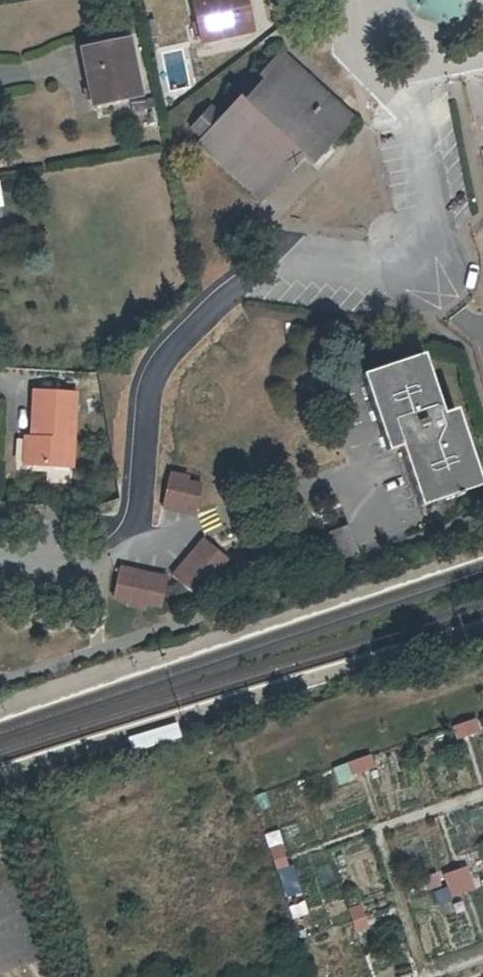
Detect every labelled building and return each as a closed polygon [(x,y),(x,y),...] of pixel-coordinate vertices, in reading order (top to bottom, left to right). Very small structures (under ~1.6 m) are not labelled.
[(249,29),(243,0),(191,0),(199,40),(249,29)] [(128,39),(88,47),(94,83),(90,83),(93,103),(139,95),(128,39)] [(208,106),(188,128),(201,140),(200,141),(250,186),(263,197),(303,155),(312,164),(350,123),(275,55),(257,75),(261,79),(242,100),(237,96),(220,116),(208,106)] [(417,351),(354,373),(382,452),(398,446),(418,503),(474,483),(449,410),(439,413),(417,351)] [(32,437),(31,465),(73,467),(77,392),(34,390),(32,437)] [(22,464),(31,465),(32,437),(24,437),(22,464)] [(169,477),(153,474),(148,503),(164,506),(165,501),(182,504),(182,509),(197,512),(201,483),(186,480),(188,474),(170,471),(169,477)] [(204,535),(193,548),(197,551),(186,564),(182,560),(171,572),(194,592),(205,580),(209,583),(219,571),(215,567),(226,555),(204,535)] [(134,567),(117,564),(113,594),(129,597),(128,602),(144,605),(145,600),(161,603),(166,573),(150,570),(149,576),(133,573),(134,567)]
